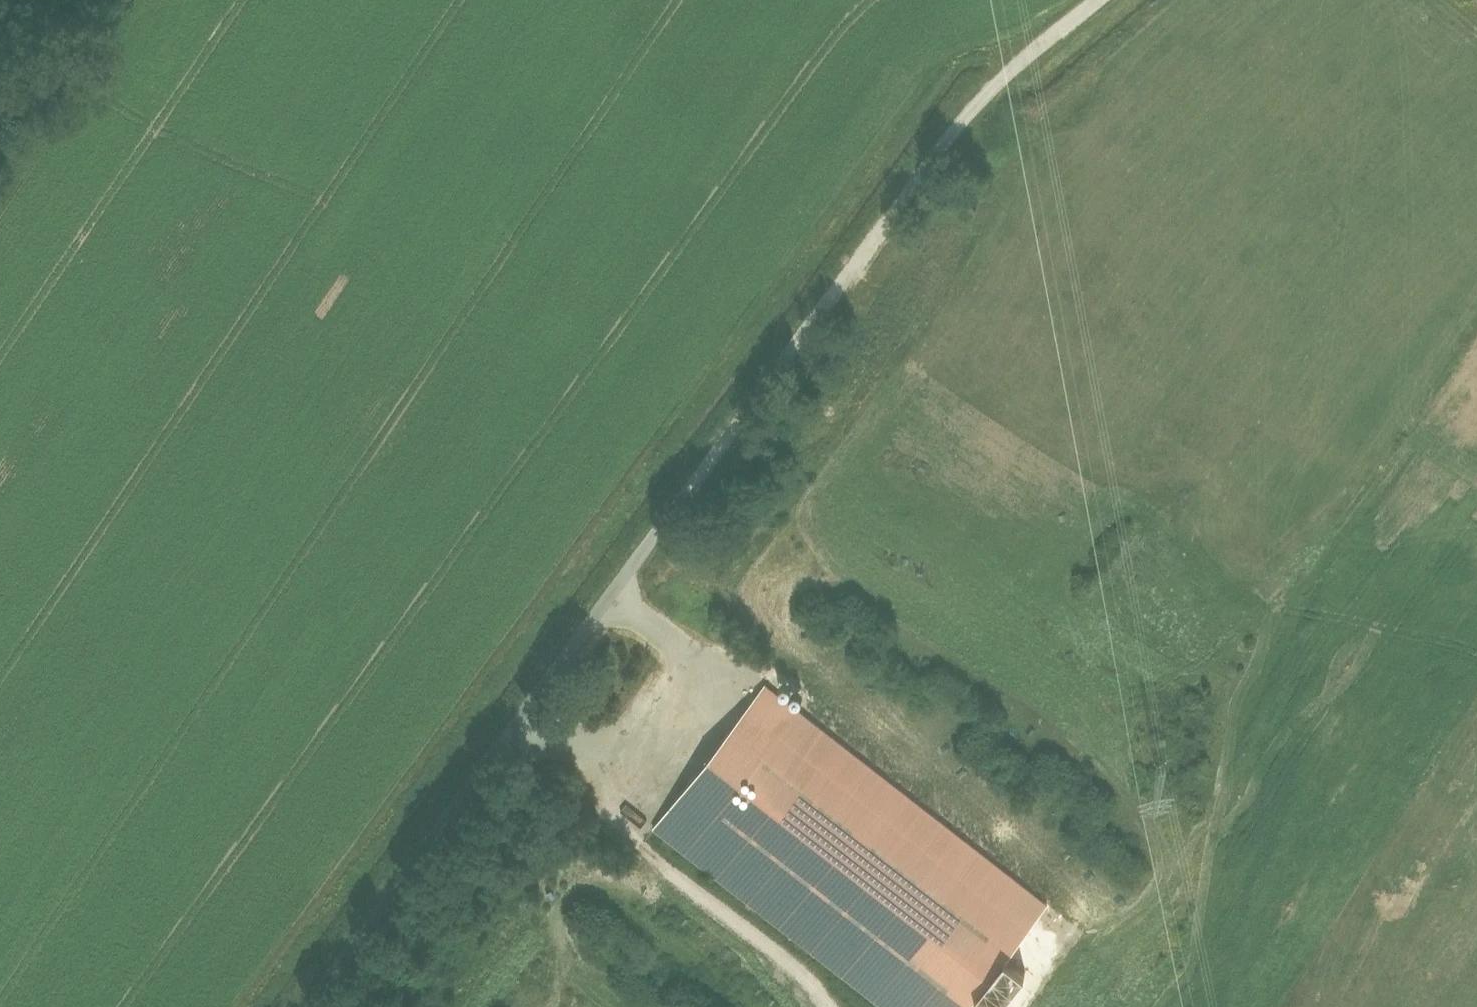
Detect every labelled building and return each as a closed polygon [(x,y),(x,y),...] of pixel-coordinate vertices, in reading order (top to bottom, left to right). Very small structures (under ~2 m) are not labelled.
[(769,689),(657,832),(881,1006),(971,1006),(1049,907),(769,689)]
